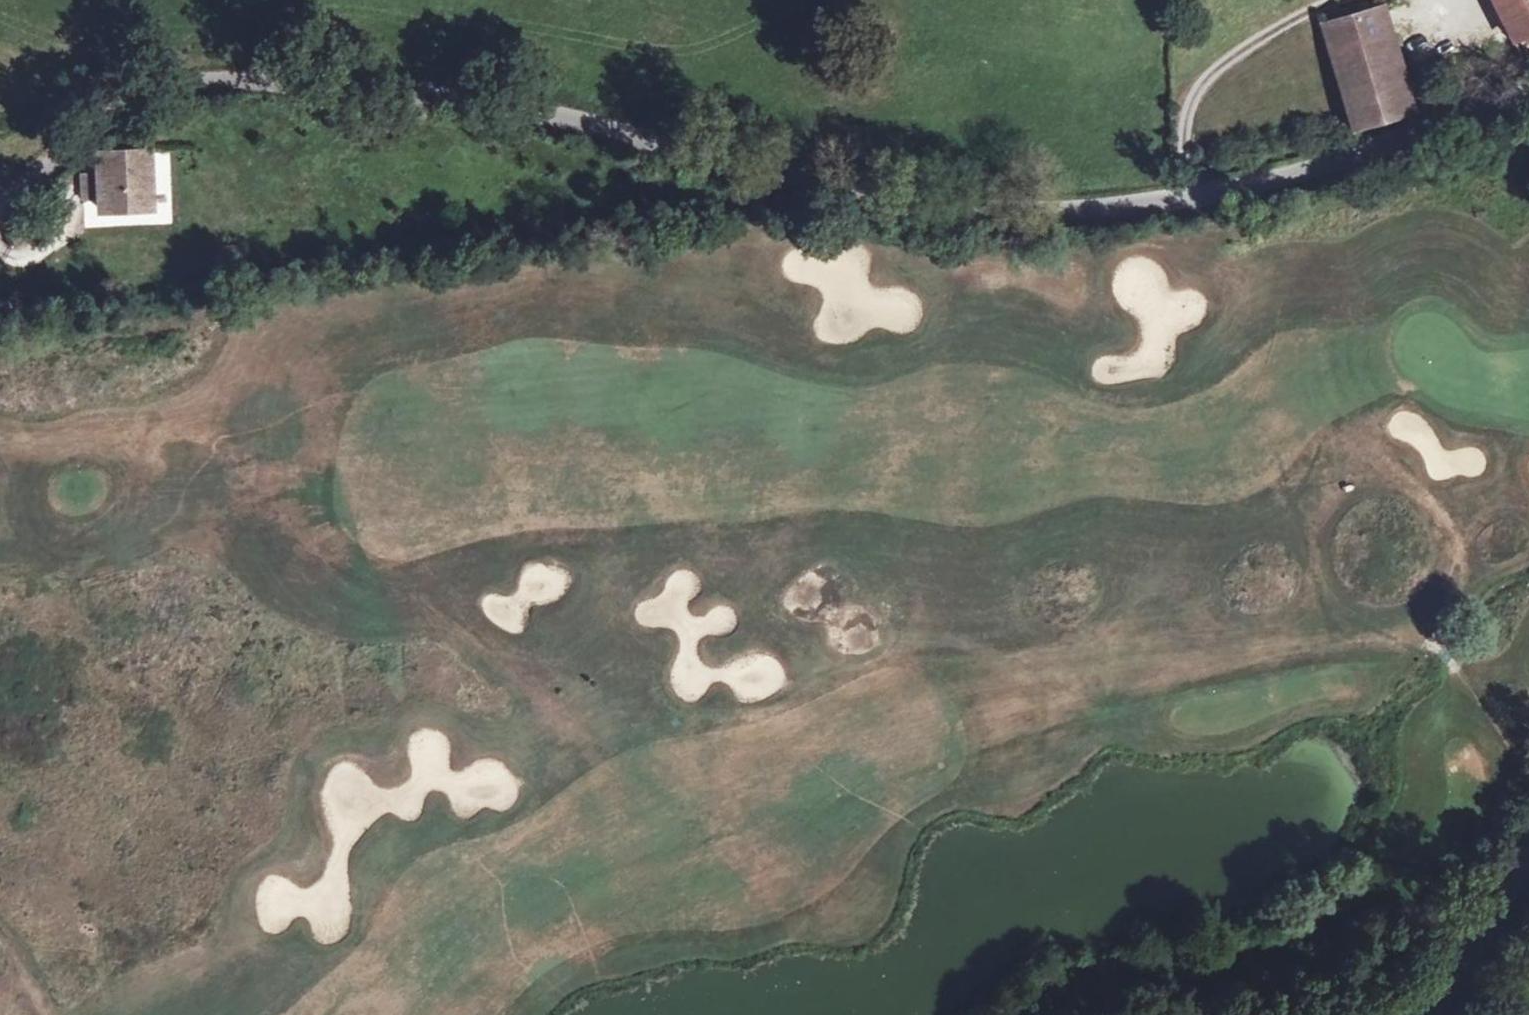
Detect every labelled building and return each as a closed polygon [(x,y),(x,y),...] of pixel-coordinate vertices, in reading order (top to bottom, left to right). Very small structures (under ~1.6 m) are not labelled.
[(1514,37),(1523,33),(1528,30),(1528,0),(1497,0),(1514,37)] [(1413,107),(1388,2),(1326,16),(1352,127),(1413,107)] [(90,193),(90,204),(133,201),(131,141),(94,142),(92,168),(90,193)] [(90,193),(92,168),(77,167),(75,192),(90,193)]
